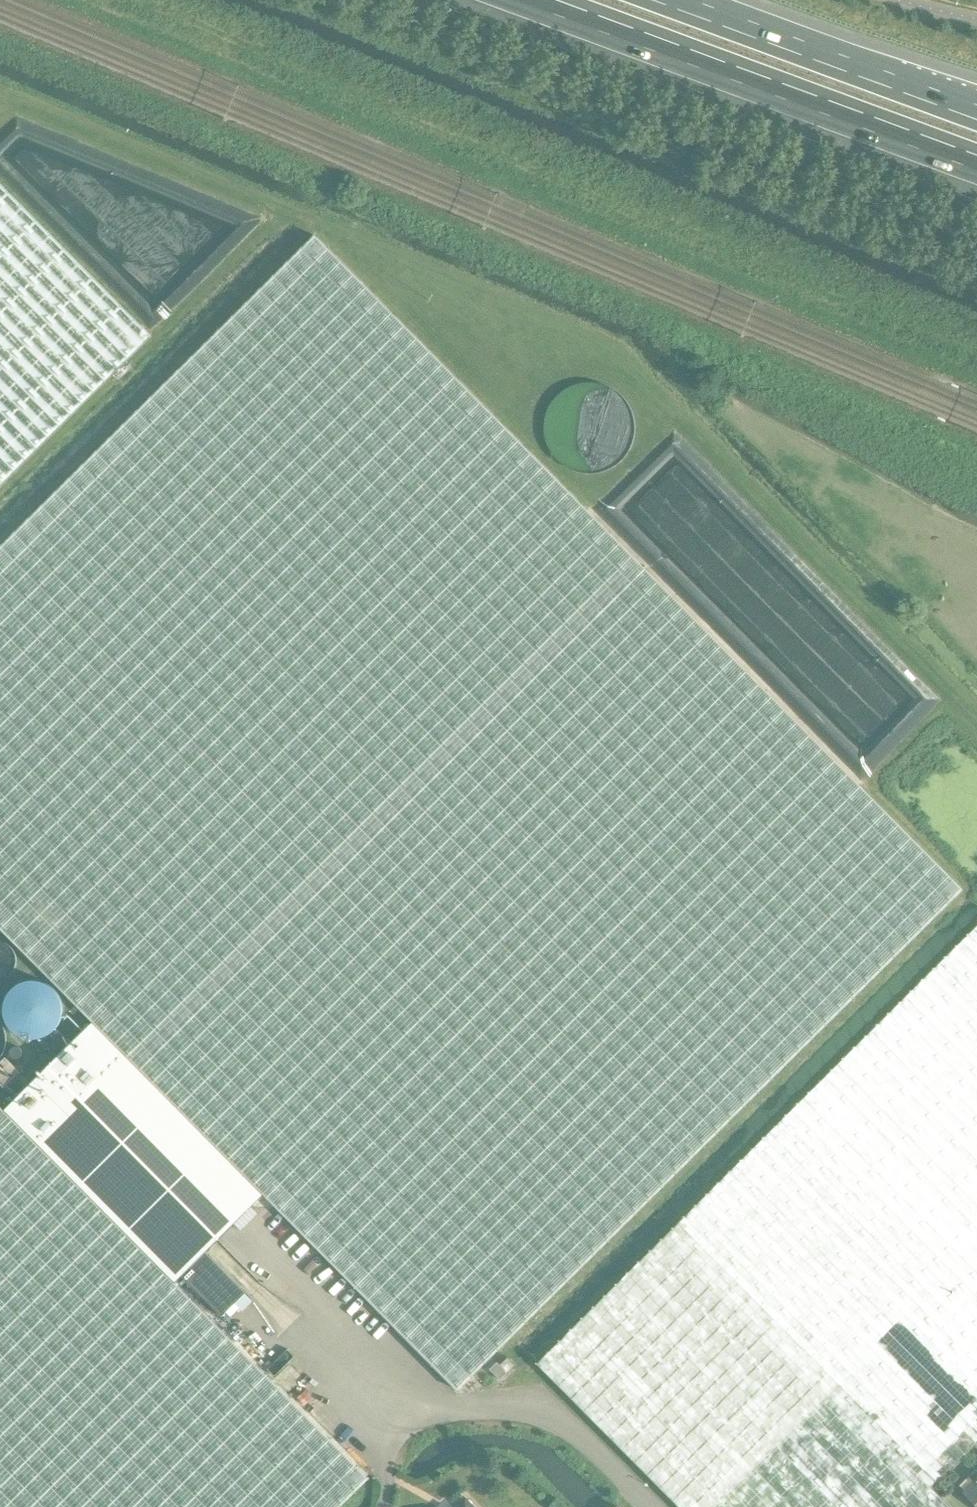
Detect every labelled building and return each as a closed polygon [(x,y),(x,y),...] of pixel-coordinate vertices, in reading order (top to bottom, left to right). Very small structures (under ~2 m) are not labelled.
[(148,335),(0,186),(0,482),(148,335)] [(95,1020),(263,1195),(457,1390),(963,890),(316,236),(0,549),(0,924),(95,1020)] [(548,446),(555,457),(564,465),(576,470),(588,472),(600,471),(612,466),(621,459),(629,449),(633,438),(634,424),(631,411),(624,399),(614,390),(602,384),(588,382),(575,385),(563,390),(554,399),(548,410),(544,422),(545,434),(548,446)] [(976,1419),(976,926),(537,1363),(680,1506),(951,1506),(931,1487),(976,1441),(976,1419)] [(245,1293),(205,1252),(263,1195),(95,1020),(4,1111),(174,1283),(182,1276),(222,1316),(245,1293)] [(0,1062),(0,1083),(4,1087),(19,1072),(5,1057),(0,1062)] [(174,1283),(4,1111),(0,1107),(0,1506),(340,1506),(368,1479),(174,1283)] [(515,1365),(508,1357),(501,1363),(508,1371),(515,1365)] [(507,1372),(497,1362),(490,1369),(500,1379),(507,1372)] [(964,1491),(976,1505),(976,1478),(964,1491)]
